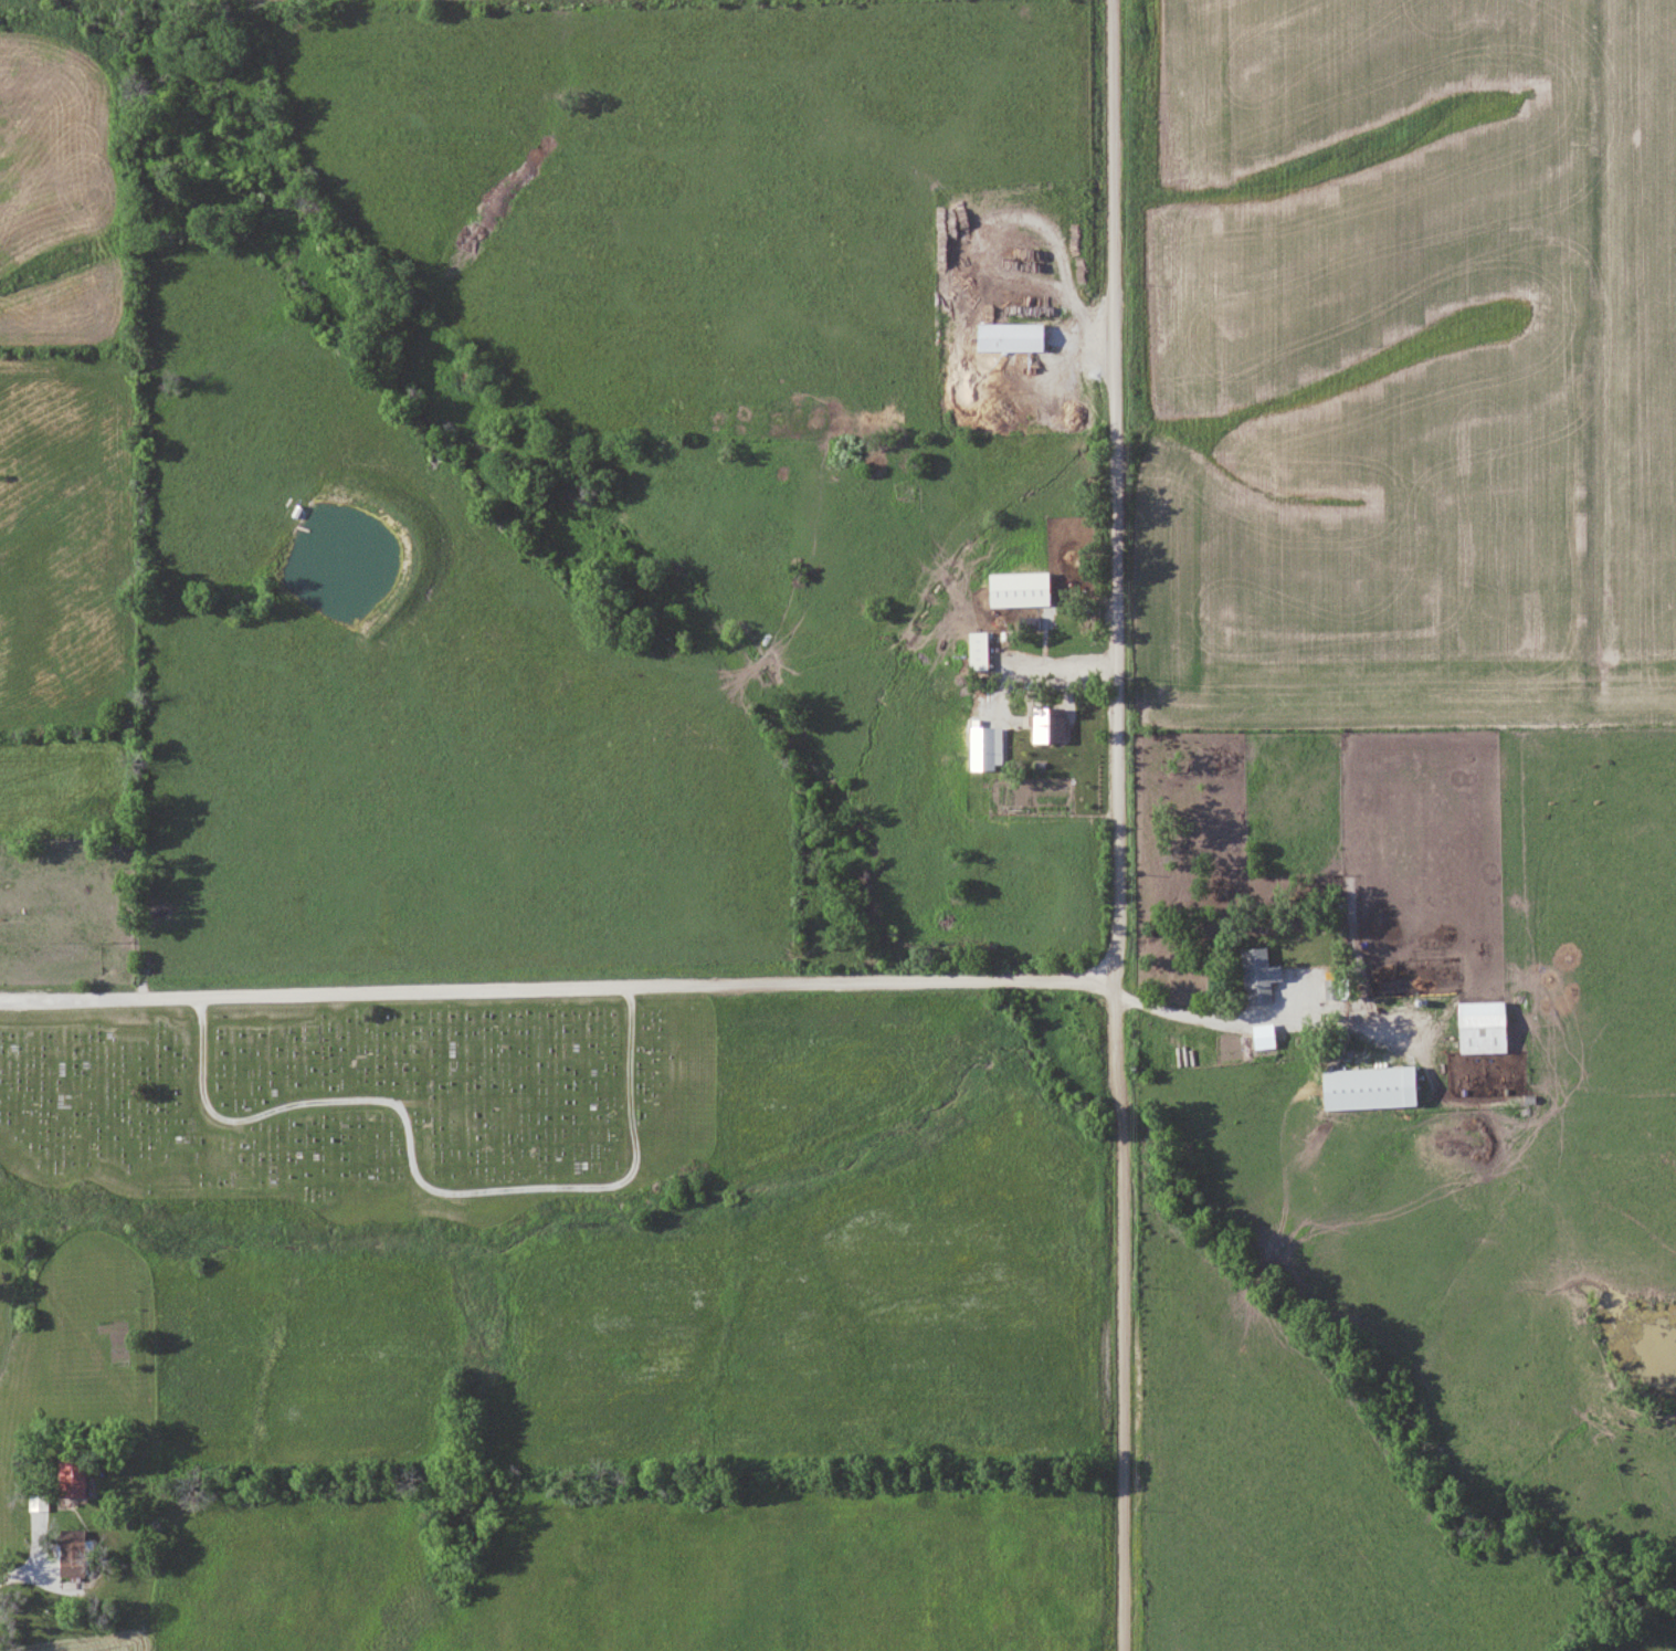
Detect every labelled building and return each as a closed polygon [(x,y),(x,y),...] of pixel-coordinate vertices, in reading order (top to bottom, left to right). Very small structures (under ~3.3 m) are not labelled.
[(1239,949),(1243,1006),(1270,1004),(1268,982),(1279,981),(1278,966),(1267,967),(1266,948),(1239,949)] [(1504,1014),(1454,1014),(1454,1055),(1504,1055),(1504,1014)] [(83,1502),(83,1469),(56,1469),(56,1502),(83,1502)] [(81,1555),(81,1530),(57,1530),(57,1555),(81,1555)]
